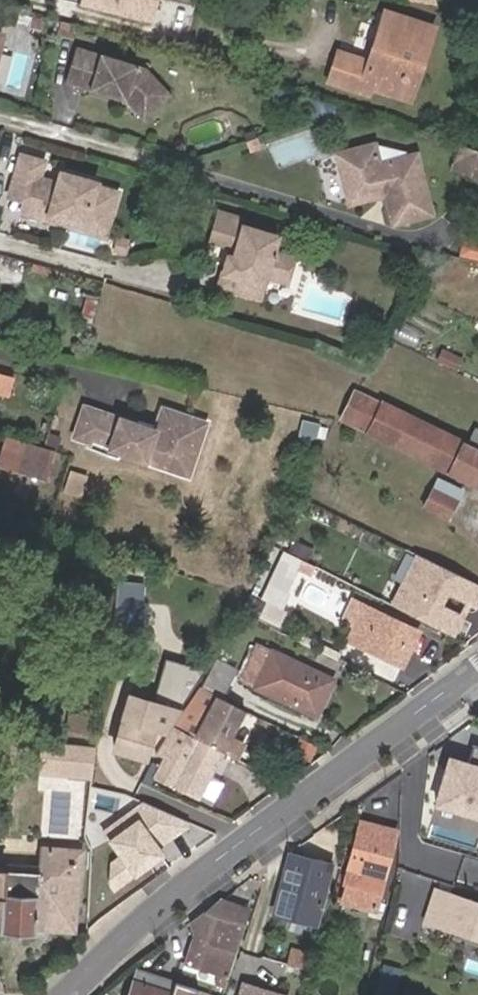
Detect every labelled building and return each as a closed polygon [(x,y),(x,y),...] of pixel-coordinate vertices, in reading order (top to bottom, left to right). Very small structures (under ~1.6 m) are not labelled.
[(79,5),(151,23),(156,0),(80,0),(79,5)] [(369,96),(371,92),(373,82),(395,88),(400,73),(411,76),(422,41),(429,44),(434,28),(382,12),(367,62),(337,52),(327,82),(369,96)] [(43,24),(28,21),(26,34),(41,37),(43,24)] [(62,23),(59,37),(73,41),(77,26),(62,23)] [(373,82),(371,92),(410,104),(429,44),(422,41),(411,76),(400,73),(395,88),(373,82)] [(143,70),(74,49),(66,84),(123,103),(122,104),(145,122),(171,94),(143,70)] [(373,141),(336,152),(351,198),(387,187),(395,214),(432,203),(415,147),(378,157),(373,141)] [(466,147),(458,171),(477,178),(477,151),(466,147)] [(39,161),(18,156),(7,199),(23,202),(19,214),(45,221),(45,217),(82,226),(82,225),(84,225),(94,219),(106,222),(114,194),(92,188),(93,184),(58,175),(55,185),(35,180),(39,161)] [(281,239),(239,226),(242,219),(222,213),(213,242),(232,248),(220,288),(239,293),(243,283),(265,289),(269,280),(288,285),(295,261),(276,255),(281,239)] [(200,217),(188,214),(184,229),(196,232),(200,217)] [(45,217),(45,221),(103,236),(106,222),(94,219),(84,225),(82,225),(82,226),(45,217)] [(122,254),(127,238),(117,236),(113,251),(122,254)] [(94,333),(97,294),(82,293),(79,332),(94,333)] [(417,344),(423,329),(402,322),(397,336),(417,344)] [(444,350),(438,362),(456,371),(462,359),(444,350)] [(14,373),(13,378),(0,374),(0,395),(23,401),(30,377),(14,373)] [(341,419),(477,486),(477,485),(477,430),(475,429),(468,442),(356,388),(341,419)] [(84,404),(73,436),(189,475),(207,424),(164,409),(158,424),(156,429),(137,422),(84,404)] [(137,422),(156,429),(158,424),(139,417),(137,422)] [(316,423),(300,419),(296,435),(312,439),(316,423)] [(5,435),(0,452),(0,465),(44,478),(52,454),(53,449),(5,435)] [(72,469),(64,491),(81,497),(89,475),(72,469)] [(455,500),(460,489),(438,478),(432,488),(455,500)] [(276,502),(285,506),(291,491),(281,488),(276,502)] [(447,517),(455,500),(432,488),(424,506),(447,517)] [(306,575),(312,564),(286,551),(280,562),(296,570),(306,575)] [(477,597),(477,583),(418,553),(391,605),(450,635),(459,618),(435,605),(433,600),(438,592),(443,591),(473,606),(477,597)] [(296,570),(280,562),(270,583),(267,582),(253,612),(278,624),(286,609),(282,606),(289,593),(285,591),(296,570)] [(148,579),(157,580),(158,570),(149,569),(148,579)] [(143,582),(116,579),(115,586),(111,633),(107,660),(124,661),(129,634),(140,633),(143,582)] [(402,664),(417,631),(364,605),(348,638),(402,664)] [(315,716),(332,679),(255,642),(238,678),(315,716)] [(192,660),(175,653),(159,702),(129,695),(114,748),(144,757),(153,729),(164,732),(197,681),(207,662),(195,656),(192,660)] [(210,668),(204,679),(226,691),(231,680),(210,668)] [(223,752),(245,710),(200,686),(174,727),(182,731),(223,752)] [(91,732),(94,717),(69,713),(67,727),(91,732)] [(198,798),(223,752),(182,731),(178,737),(170,734),(162,746),(171,752),(170,754),(164,754),(153,776),(198,798)] [(300,736),(290,756),(309,765),(319,745),(300,736)] [(96,747),(40,740),(36,771),(92,778),(96,747)] [(193,826),(142,802),(100,828),(119,858),(110,863),(107,884),(114,893),(166,856),(161,849),(193,826)] [(341,901),(374,909),(394,831),(358,821),(343,880),(346,881),(341,901)] [(36,933),(35,929),(74,932),(81,848),(39,845),(37,872),(0,869),(0,931),(36,933)] [(330,865),(287,855),(272,913),(315,923),(330,865)] [(424,920),(477,937),(477,904),(433,890),(424,920)] [(186,923),(191,937),(233,950),(246,911),(215,901),(186,923)] [(233,950),(191,937),(183,964),(224,977),(233,950)] [(288,963),(311,970),(316,953),(293,946),(288,963)] [(377,992),(390,994),(397,969),(385,965),(377,992)] [(172,980),(136,969),(127,994),(167,994),(172,980)] [(198,989),(172,980),(167,994),(196,994),(198,989)] [(283,994),(238,982),(234,994),(283,994)]
